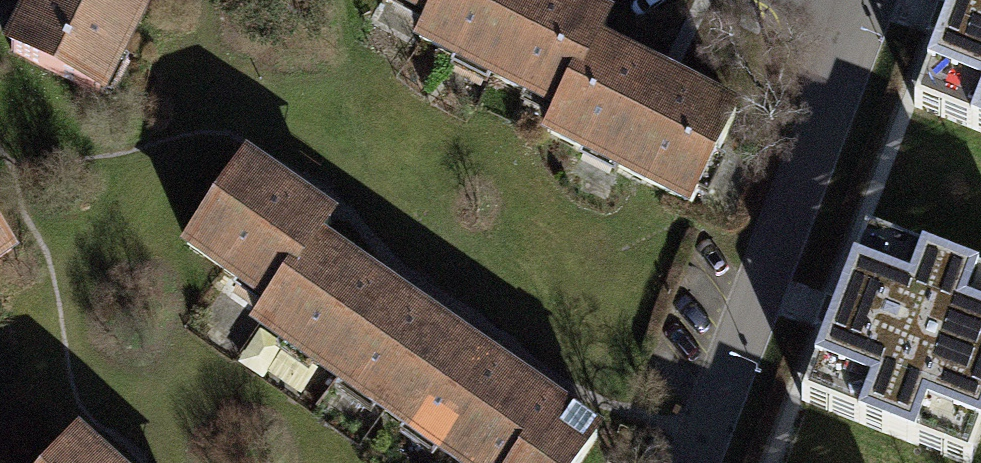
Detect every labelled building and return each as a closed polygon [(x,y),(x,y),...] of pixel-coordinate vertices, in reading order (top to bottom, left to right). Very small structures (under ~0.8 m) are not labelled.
[(2,50),(89,94),(136,0),(27,0),(2,50)] [(423,15),(411,38),(551,108),(539,132),(683,204),(727,118),(656,82),(584,46),(596,24),(549,0),(392,0),(423,15)] [(921,107),(980,130),(980,0),(962,0),(955,16),(921,107)] [(178,245),(261,303),(248,321),(453,462),(568,462),(585,439),(501,380),(379,296),(306,245),(320,226),(304,215),(233,166),(178,245)] [(804,401),(965,462),(969,462),(980,431),(980,282),(868,238),(838,313),(804,401)] [(45,462),(92,462),(66,440),(45,462)]
